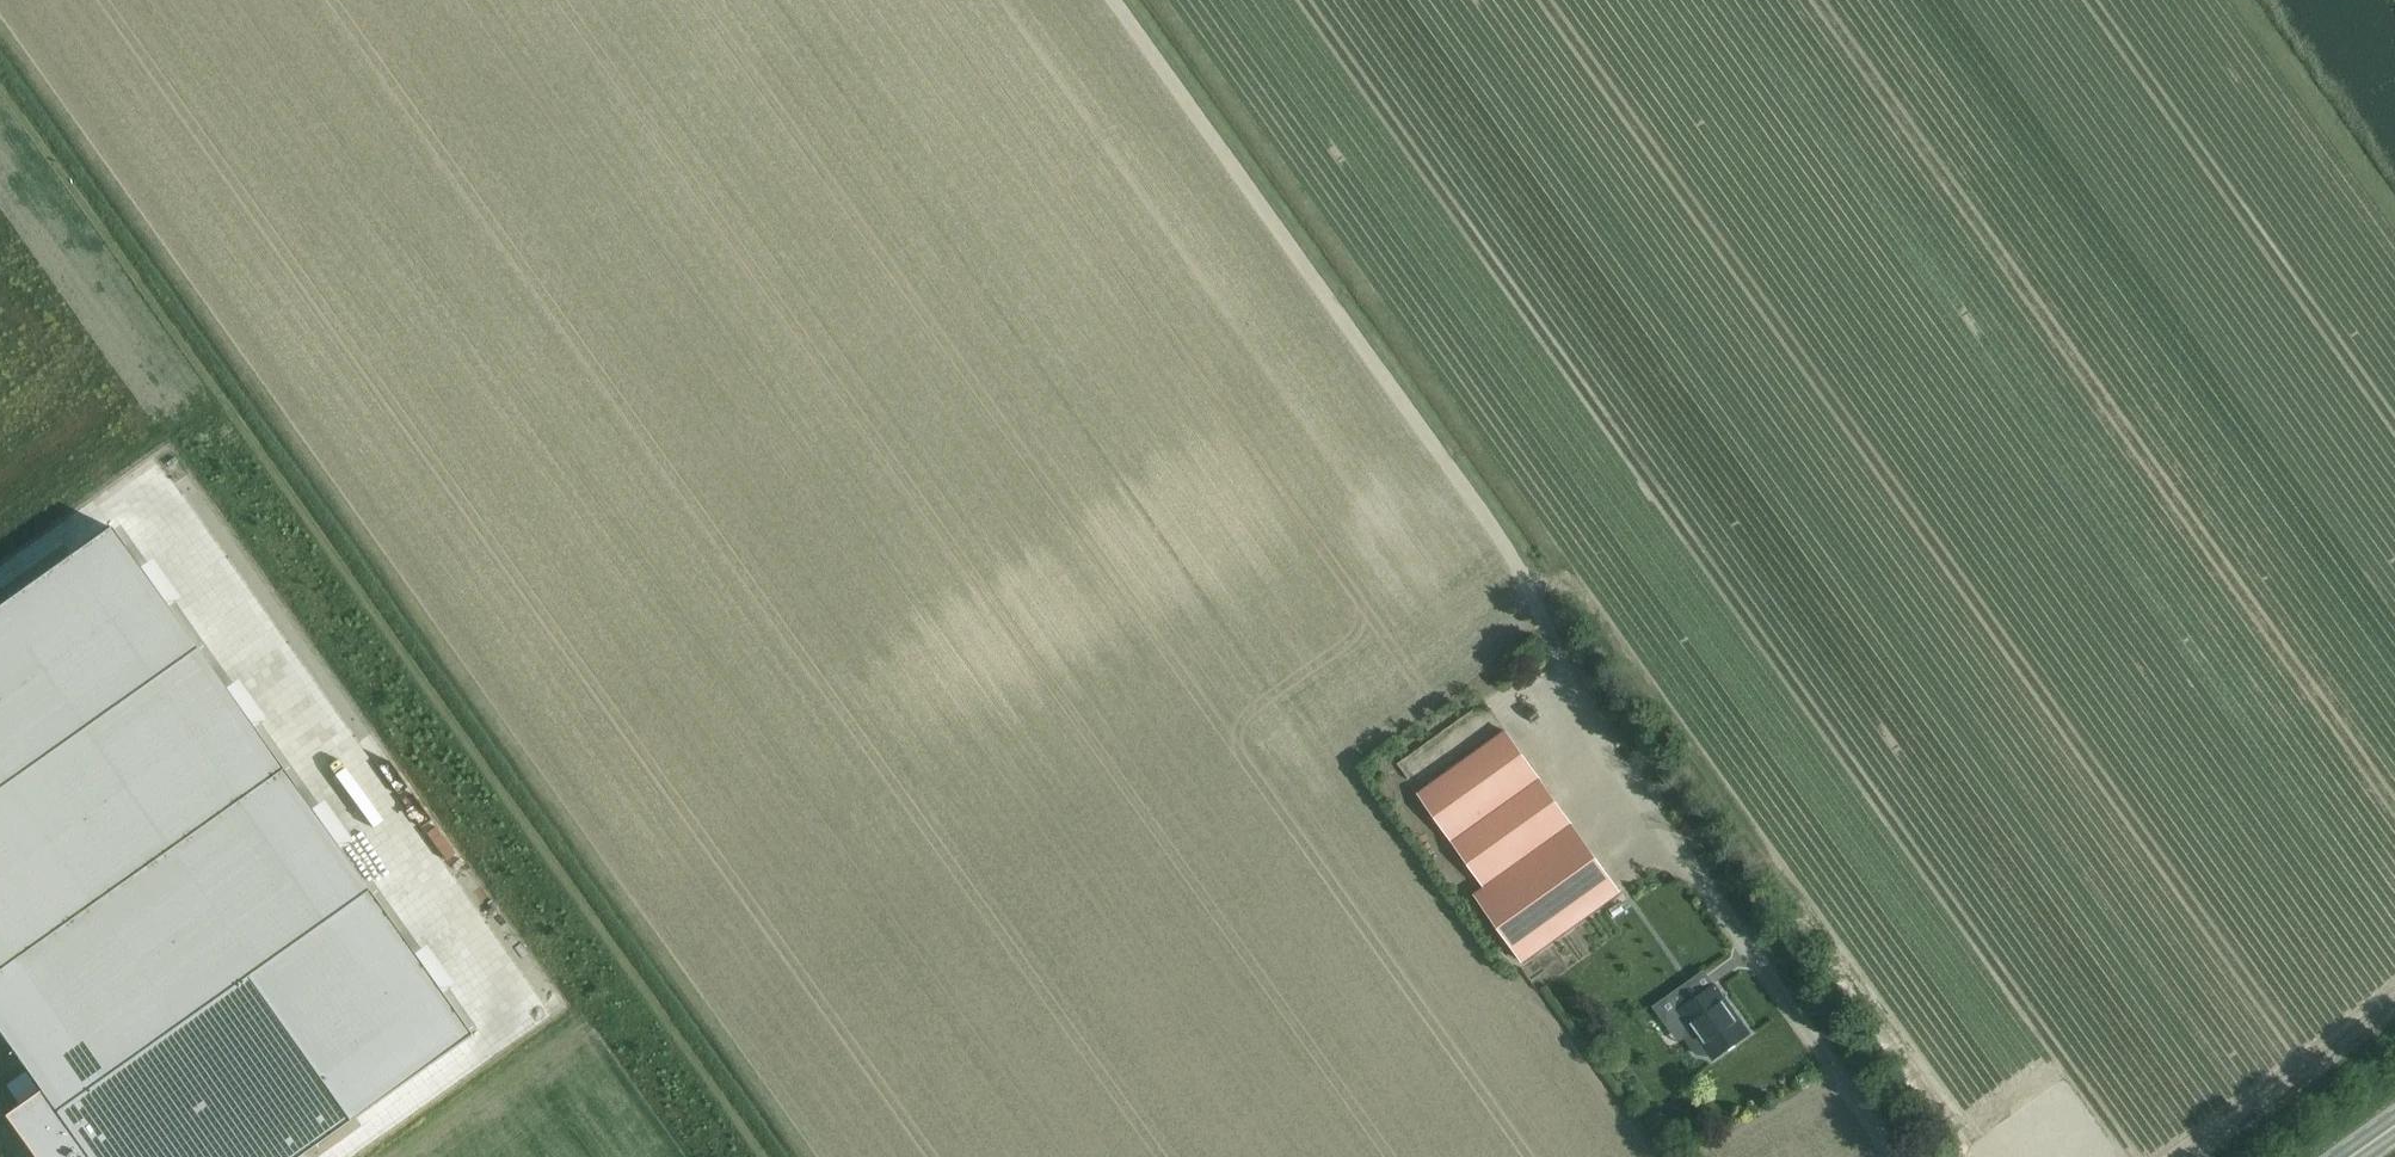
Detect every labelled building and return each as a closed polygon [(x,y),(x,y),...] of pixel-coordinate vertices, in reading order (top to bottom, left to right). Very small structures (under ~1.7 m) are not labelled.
[(470,1038),(110,526),(0,604),(0,1033),(40,1089),(3,1114),(34,1156),(299,1156),(470,1038)] [(1418,794),(1451,841),(1538,778),(1505,731),(1418,794)] [(1451,841),(1485,887),(1572,825),(1538,778),(1451,841)] [(1485,887),(1475,894),(1523,961),(1620,891),(1572,825),(1485,887)] [(1713,1058),(1749,1033),(1715,985),(1679,1011),(1690,1025),(1687,1028),(1685,1037),(1696,1053),(1706,1055),(1709,1053),(1713,1058)]
